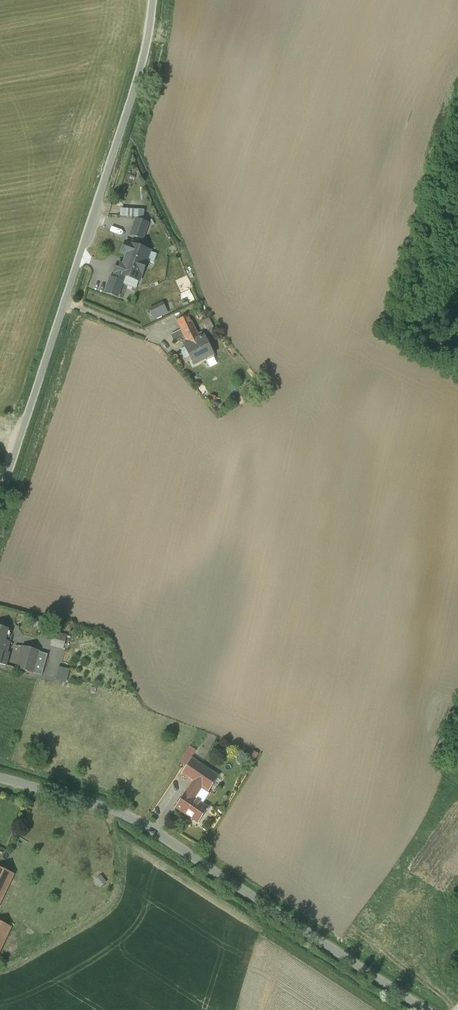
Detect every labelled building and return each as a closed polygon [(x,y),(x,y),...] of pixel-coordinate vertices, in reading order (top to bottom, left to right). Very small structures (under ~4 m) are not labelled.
[(136,219),(131,234),(142,238),(147,223),(136,219)] [(150,251),(133,245),(129,254),(146,260),(150,251)] [(159,251),(150,248),(150,251),(146,260),(155,263),(159,251)] [(146,260),(129,254),(122,275),(139,281),(139,280),(146,260)] [(155,263),(146,260),(139,280),(148,283),(155,263)] [(122,282),(110,278),(105,293),(117,297),(122,282)] [(155,284),(145,289),(153,304),(163,299),(155,284)] [(152,307),(157,319),(172,312),(166,301),(152,307)] [(188,315),(177,321),(181,330),(193,324),(188,315)] [(211,317),(205,320),(211,332),(217,329),(211,317)] [(198,334),(193,324),(181,330),(185,336),(186,339),(182,341),(194,364),(214,355),(203,332),(198,334)] [(181,330),(171,335),(174,341),(185,336),(181,330)] [(66,636),(55,633),(52,645),(63,648),(66,636)] [(2,650),(6,651),(8,642),(0,640),(0,657),(2,650)] [(38,651),(23,646),(17,669),(32,673),(38,652),(38,651)] [(47,654),(38,652),(32,673),(42,675),(47,654)] [(57,680),(68,683),(72,669),(61,666),(57,680)] [(220,776),(192,758),(182,773),(193,781),(203,787),(209,791),(220,776)] [(193,781),(176,807),(198,822),(208,808),(195,799),(203,787),(193,781)] [(0,867),(0,904),(14,874),(0,867)] [(97,880),(101,886),(108,882),(104,875),(97,880)] [(0,921),(0,950),(11,927),(0,921)]
